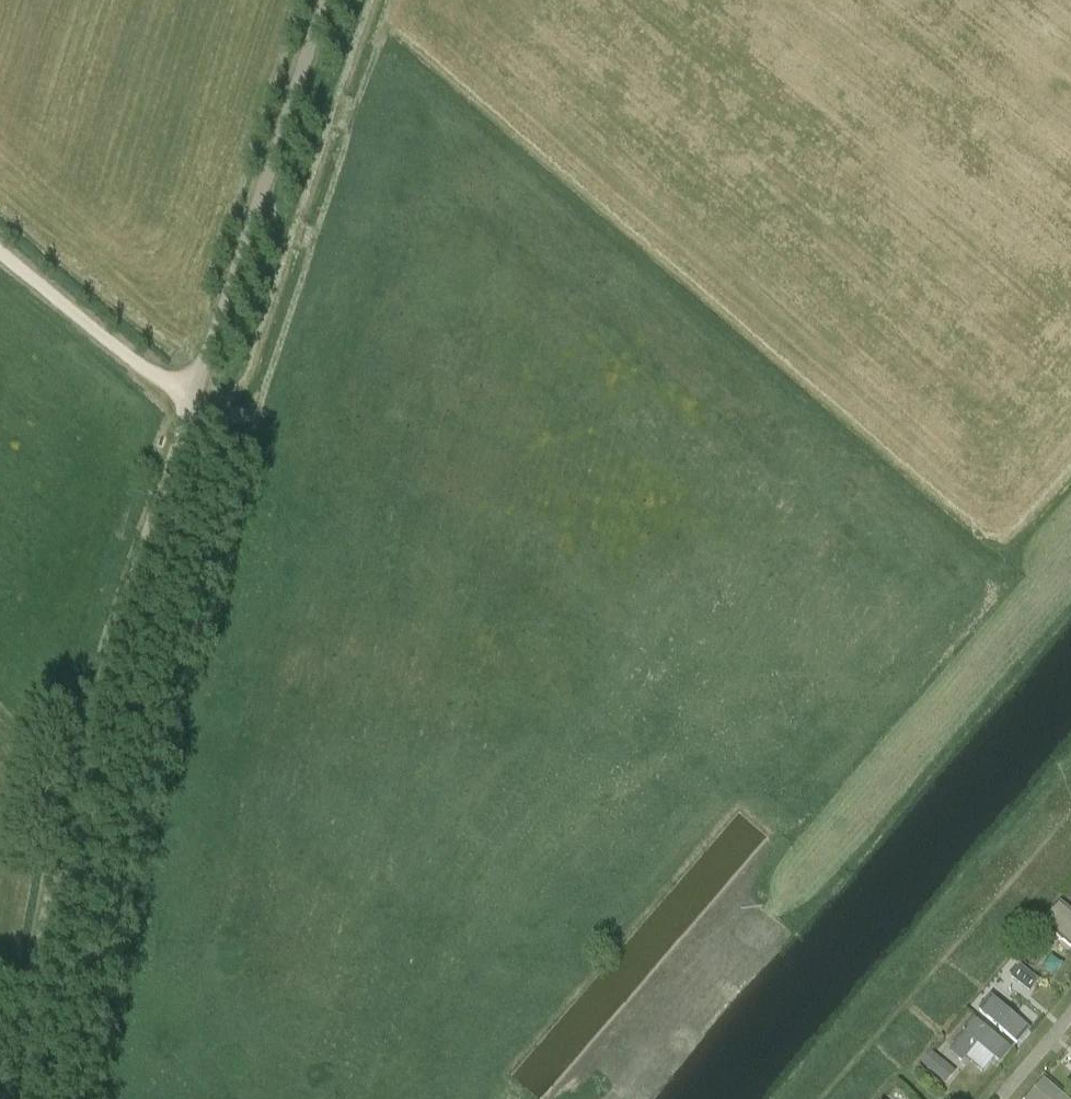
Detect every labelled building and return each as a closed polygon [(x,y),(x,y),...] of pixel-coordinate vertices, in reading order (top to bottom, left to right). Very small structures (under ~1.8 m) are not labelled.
[(1070,944),(1070,910),(1062,902),(1045,922),(1070,944)] [(1032,991),(1041,980),(1022,965),(1013,977),(1032,991)] [(951,1050),(990,1078),(1029,1023),(990,996),(951,1050)] [(931,1051),(921,1065),(949,1083),(958,1069),(931,1051)] [(1046,1078),(1027,1098),(1070,1098),(1046,1078)]
